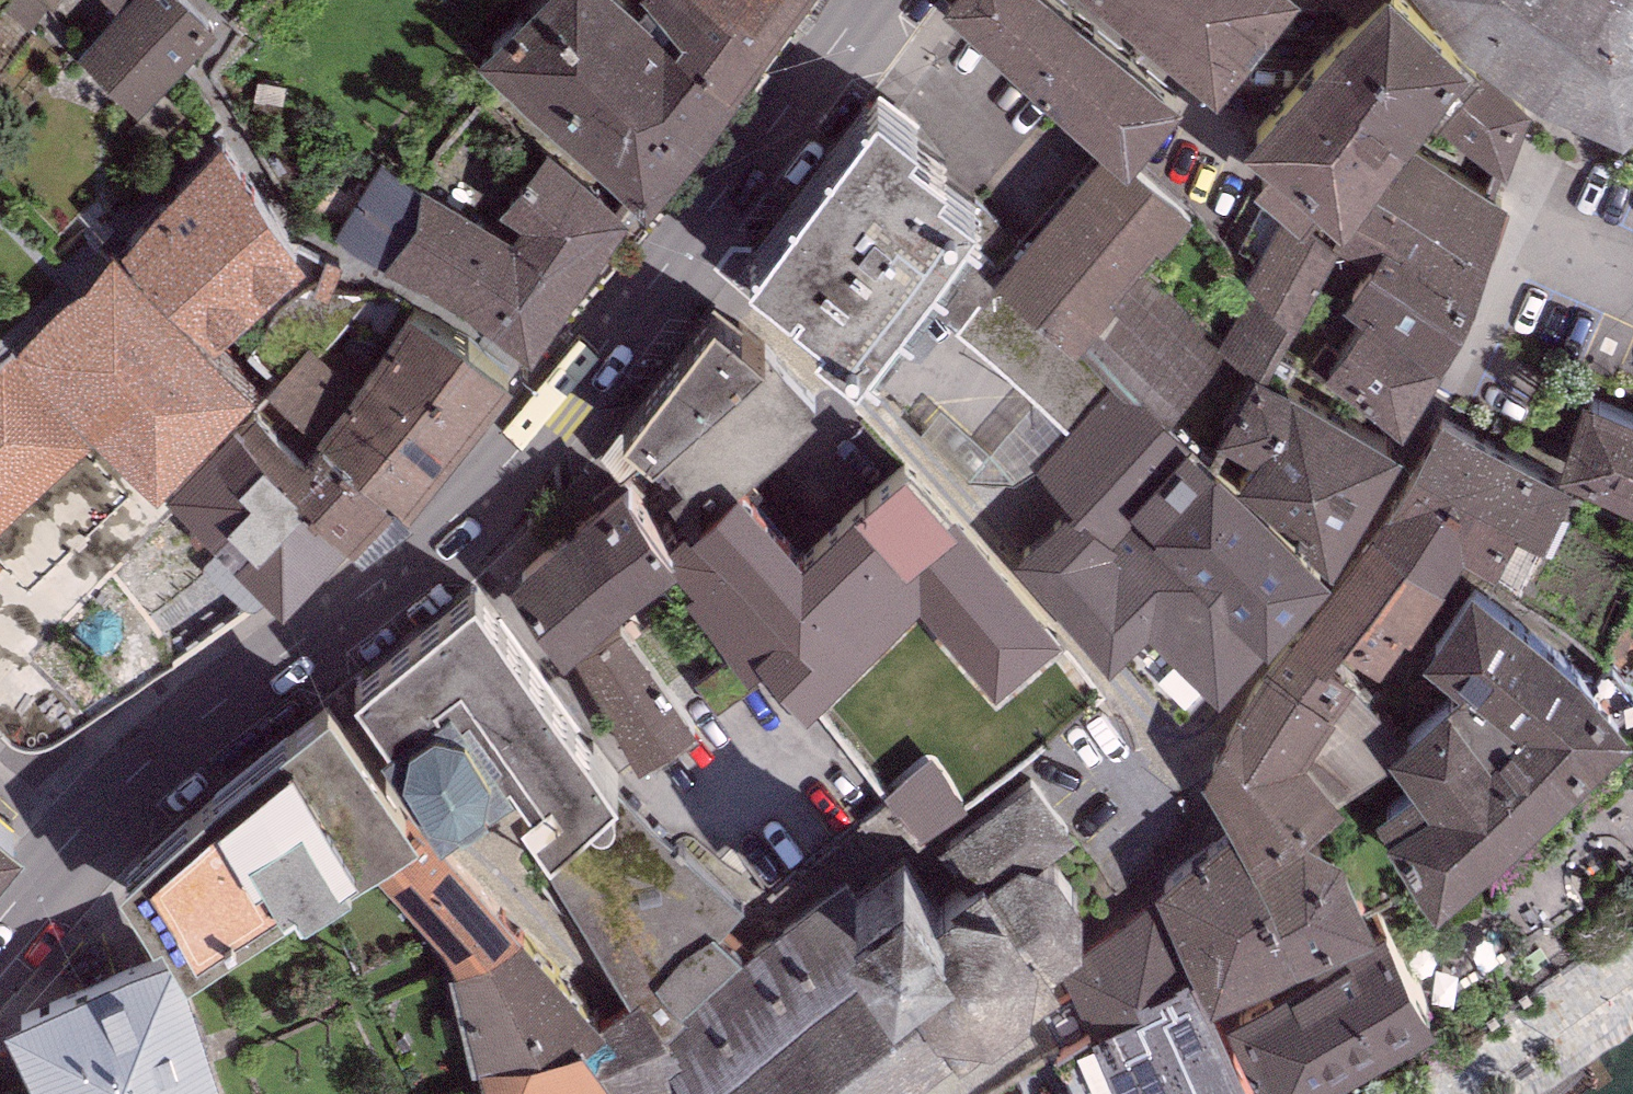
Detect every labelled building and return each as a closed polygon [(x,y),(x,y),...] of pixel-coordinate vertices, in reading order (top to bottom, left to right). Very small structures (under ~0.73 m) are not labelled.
[(80,38),(138,92),(217,8),(209,0),(115,0),(80,38)] [(550,85),(626,0),(504,0),(482,24),(550,85)] [(670,0),(626,0),(550,85),(645,170),(745,52),(736,44),(670,0)] [(769,0),(670,0),(736,44),(769,0)] [(1113,124),(1137,145),(1180,88),(1174,83),(1184,68),(1098,0),(974,0),(1113,124)] [(1219,47),(1256,0),(1159,0),(1219,47)] [(1466,0),(1337,0),(1316,25),(1414,100),(1423,87),(1438,97),(1484,41),(1460,22),(1472,5),(1466,0)] [(1534,61),(1574,0),(1477,0),(1481,3),(1472,16),(1534,61)] [(1534,61),(1622,97),(1632,84),(1632,0),(1574,0),(1534,61)] [(1399,121),(1414,100),(1316,25),(1242,107),(1271,130),(1254,149),(1305,187),(1312,176),(1344,199),(1366,168),(1399,121)] [(1532,89),(1482,47),(1434,106),(1507,156),(1532,89)] [(879,58),(748,225),(825,282),(814,295),(856,325),(866,314),(880,324),(982,188),(969,175),(975,166),(941,137),(948,129),(913,98),(919,88),(879,58)] [(299,221),(220,112),(120,216),(216,296),(299,221)] [(1508,184),(1399,121),(1366,168),(1488,238),(1508,184)] [(1137,145),(1113,124),(995,254),(1075,326),(1078,323),(1138,257),(1193,196),(1137,145)] [(513,219),(421,171),(419,176),(381,156),(335,229),(383,249),(464,287),(529,330),(630,198),(549,129),(500,191),(520,206),(513,219)] [(1462,291),(1488,238),(1366,168),(1344,199),(1334,216),(1339,219),(1336,224),(1368,239),(1462,291)] [(1334,216),(1284,191),(1281,197),(1265,185),(1236,241),(1246,259),(1261,270),(1296,299),(1336,224),(1339,219),(1334,216)] [(126,230),(14,345),(147,474),(259,359),(126,230)] [(1442,338),(1462,291),(1368,239),(1342,280),(1354,288),(1364,295),(1367,290),(1442,338)] [(1219,332),(1138,257),(1078,323),(1117,361),(1157,400),(1163,393),(1213,436),(1228,415),(1217,408),(1251,352),(1219,332)] [(1270,353),(1296,299),(1261,270),(1219,332),(1251,352),(1255,346),(1270,353)] [(765,317),(714,279),(623,395),(651,418),(760,321),(765,317)] [(1404,406),(1442,338),(1367,290),(1364,295),(1354,288),(1310,350),(1404,406)] [(415,297),(331,396),(397,459),(409,467),(503,360),(415,297)] [(820,390),(760,321),(651,418),(639,430),(703,491),(744,457),(820,390)] [(1270,353),(1255,346),(1251,352),(1217,408),(1228,415),(1213,436),(1334,538),(1404,421),(1270,353)] [(1221,668),(1334,538),(1213,436),(1163,393),(1157,400),(1117,361),(1034,449),(1076,480),(1015,536),(1110,640),(1148,602),(1221,668)] [(239,396),(347,498),(354,505),(397,459),(331,396),(306,422),(257,377),(239,396)] [(1583,378),(1562,445),(1571,459),(1632,485),(1632,397),(1583,378)] [(1443,392),(1370,513),(1446,557),(1464,525),(1518,558),(1569,462),(1559,446),(1443,392)] [(347,498),(239,396),(173,466),(281,568),(347,498)] [(957,487),(905,437),(806,530),(760,569),(734,538),(697,570),(686,579),(762,671),(784,657),(808,684),(919,575),(891,542),(957,487)] [(806,530),(744,457),(703,491),(693,499),(696,504),(675,521),(680,527),(668,536),(697,570),(734,538),(760,569),(806,530)] [(675,521),(621,458),(509,553),(568,621),(668,536),(680,527),(675,521)] [(1058,606),(957,487),(891,542),(919,575),(992,661),(1058,606)] [(1370,513),(1268,641),(1336,687),(1374,636),(1382,643),(1446,557),(1370,513)] [(1437,857),(1632,687),(1632,672),(1608,652),(1603,657),(1473,559),(1422,630),(1458,656),(1391,719),(1416,752),(1376,784),(1437,857)] [(475,567),(355,657),(389,702),(379,709),(443,793),(515,739),(531,761),(521,768),(547,802),(615,751),(475,567)] [(574,639),(639,747),(698,710),(622,609),(574,639)] [(1336,687),(1268,641),(1202,751),(1235,800),(1255,830),(1346,771),(1307,730),(1336,687)] [(216,742),(118,827),(155,880),(164,876),(187,915),(348,816),(406,782),(418,774),(331,655),(216,742)] [(615,751),(547,802),(553,824),(540,835),(632,974),(641,972),(661,995),(741,935),(720,915),(742,888),(618,780),(615,751)] [(669,1010),(682,1029),(669,1038),(684,1056),(694,1069),(687,1075),(704,1093),(861,1093),(1059,940),(1054,933),(1085,913),(1082,875),(1057,847),(1047,840),(1075,815),(1036,759),(935,835),(906,802),(844,846),(857,861),(682,989),(690,997),(669,1010)] [(406,782),(348,816),(446,929),(457,951),(522,915),(406,782)] [(1305,808),(1258,834),(1255,830),(1235,800),(1155,861),(1211,957),(1297,915),(1377,892),(1345,827),(1305,808)] [(20,870),(0,853),(0,895),(20,870)] [(1060,948),(1120,1054),(1078,1077),(1089,1093),(1245,1093),(1272,1079),(1159,877),(1060,948)] [(1226,983),(1276,1072),(1435,984),(1387,898),(1358,914),(1353,904),(1312,927),(1318,938),(1293,952),(1291,948),(1226,983)] [(457,951),(453,953),(478,1046),(603,996),(522,915),(457,951)] [(6,993),(61,1093),(222,1093),(236,1087),(177,920),(6,993)] [(493,1093),(545,1093),(615,1069),(617,1074),(684,1056),(669,1038),(682,1029),(669,1010),(661,995),(641,972),(632,974),(603,996),(478,1046),(493,1093)]
